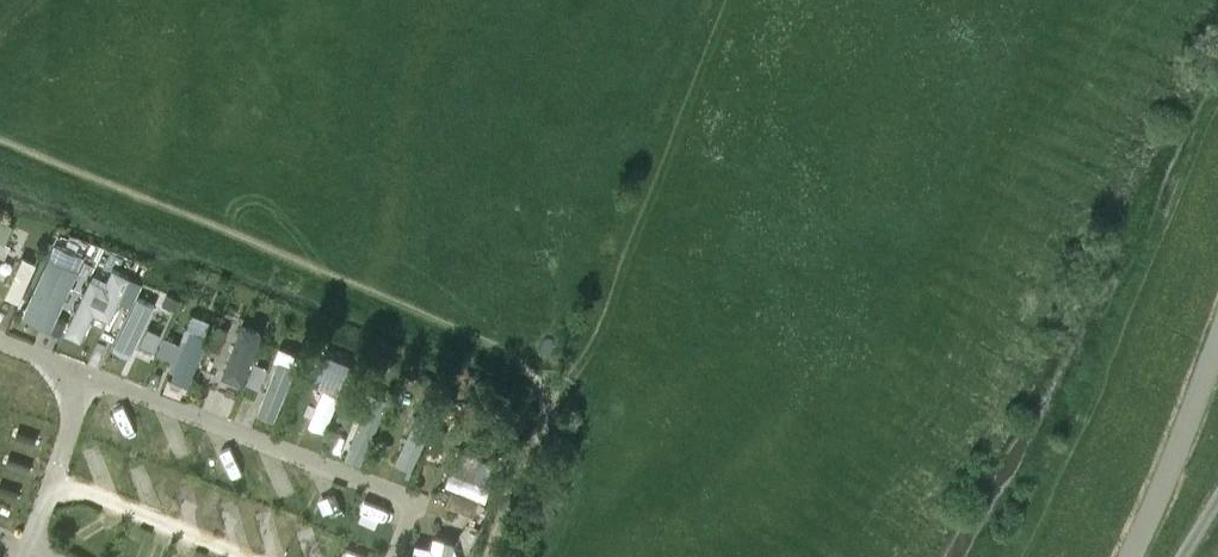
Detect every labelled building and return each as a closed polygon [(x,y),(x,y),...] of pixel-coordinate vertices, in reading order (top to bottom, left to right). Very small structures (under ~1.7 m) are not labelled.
[(25,317),(58,328),(85,250),(52,238),(25,317)] [(22,300),(35,258),(21,254),(7,295),(22,300)] [(67,331),(84,338),(96,313),(112,320),(121,299),(134,304),(145,280),(114,266),(109,277),(94,271),(67,331)] [(131,353),(148,314),(134,308),(117,347),(131,353)] [(242,383),(261,333),(243,326),(224,376),(242,383)] [(134,348),(151,357),(162,337),(145,327),(134,348)] [(160,352),(177,359),(165,391),(184,398),(204,348),(167,333),(160,352)] [(276,418),(301,351),(283,344),(258,411),(276,418)] [(314,382),(325,385),(313,422),(330,428),(352,359),(325,350),(314,382)] [(370,396),(345,456),(363,463),(387,404),(370,396)] [(111,415),(119,435),(139,427),(130,407),(111,415)] [(399,461),(417,467),(433,419),(415,413),(399,461)] [(227,442),(206,447),(210,468),(231,463),(227,442)] [(457,452),(449,486),(491,496),(499,462),(457,452)] [(252,524),(259,507),(245,501),(238,519),(252,524)] [(424,522),(423,556),(442,556),(443,523),(424,522)] [(317,556),(323,556),(330,537),(306,529),(298,550),(317,556)] [(343,556),(371,556),(372,555),(346,548),(343,556)]
